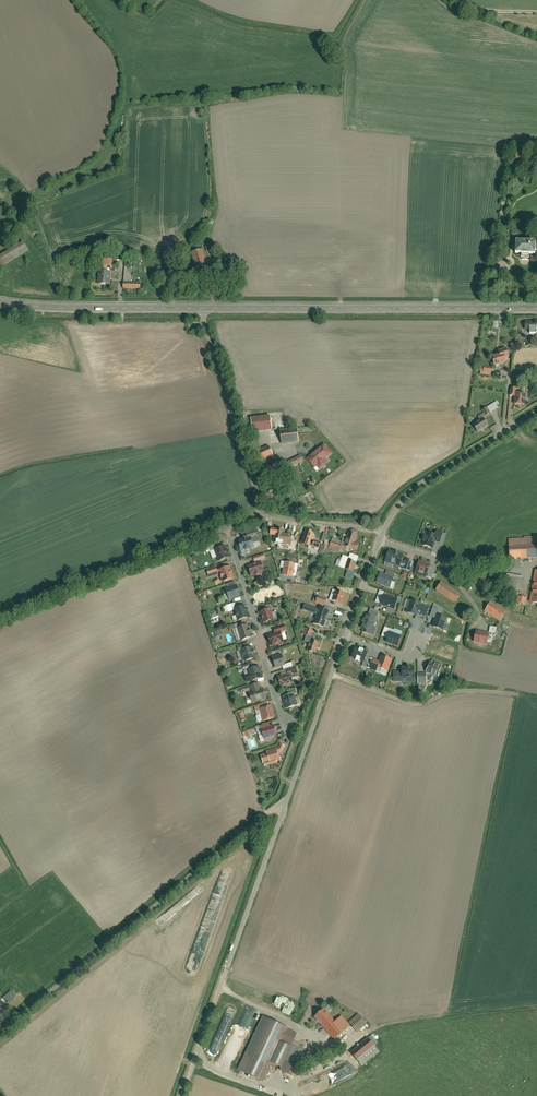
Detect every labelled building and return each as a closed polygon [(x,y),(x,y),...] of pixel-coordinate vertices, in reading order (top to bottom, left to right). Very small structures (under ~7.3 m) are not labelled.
[(518,254),(523,254),(523,257),(531,258),(531,254),(536,254),(536,239),(536,241),(518,241),(518,254)] [(208,264),(203,248),(192,252),(196,267),(208,264)] [(112,254),(102,253),(101,263),(111,264),(112,254)] [(110,271),(98,270),(97,283),(109,284),(110,271)] [(522,335),(536,335),(536,321),(524,321),(524,327),(522,327),(522,335)] [(490,358),(494,369),(506,364),(505,360),(510,359),(506,349),(496,352),(497,355),(490,358)] [(480,366),(478,376),(490,377),(491,368),(480,366)] [(515,396),(514,404),(524,405),(525,393),(518,392),(518,387),(511,387),(511,396),(515,396)] [(471,426),(476,436),(489,428),(483,418),(500,408),(497,403),(481,412),(482,414),(477,417),(479,421),(471,426)] [(249,419),(251,434),(271,432),(270,429),(274,428),(273,416),(249,419)] [(279,430),(281,445),(298,443),(296,428),(279,430)] [(305,460),(316,473),(327,464),(324,461),(332,454),(324,444),(305,460)] [(270,446),(251,454),(256,468),(275,460),(270,446)] [(284,464),(287,471),(303,463),(300,456),(284,464)] [(258,470),(265,487),(279,482),(276,473),(270,475),(267,466),(258,470)] [(237,536),(242,550),(255,546),(252,536),(258,534),(254,524),(244,527),(246,533),(237,536)] [(285,531),(271,529),(271,536),(275,537),(274,540),(284,541),(283,546),(279,545),(278,551),(286,552),(286,547),(291,548),(293,534),(285,533),(285,531)] [(310,546),(314,533),(305,530),(301,543),(310,546)] [(423,543),(421,549),(432,552),(435,542),(440,543),(443,533),(434,530),(433,534),(425,531),(421,542),(423,543)] [(345,548),(357,552),(359,546),(356,545),(358,536),(350,533),(345,548)] [(509,540),(509,560),(535,559),(534,537),(524,537),(524,539),(509,540)] [(333,541),(331,549),(341,551),(343,544),(333,541)] [(214,551),(218,562),(228,558),(225,547),(214,551)] [(389,551),(385,563),(403,569),(402,571),(410,574),(414,562),(406,560),(405,563),(402,562),(404,555),(389,551)] [(340,568),(354,574),(359,558),(344,553),(340,568)] [(248,566),(251,577),(255,576),(256,578),(262,576),(261,573),(266,572),(262,561),(266,560),(264,554),(254,558),(256,564),(248,566)] [(419,560),(414,575),(425,579),(426,577),(430,579),(434,568),(430,567),(431,564),(419,560)] [(285,562),(282,576),(293,577),(295,564),(285,562)] [(218,575),(221,583),(233,579),(229,567),(217,571),(216,567),(204,571),(207,579),(218,575)] [(380,573),(376,584),(391,590),(396,575),(387,571),(385,575),(380,573)] [(507,574),(504,589),(520,592),(523,578),(507,574)] [(441,584),(435,593),(453,604),(459,595),(441,584)] [(225,589),(229,600),(239,597),(235,586),(225,589)] [(339,604),(343,594),(333,590),(329,600),(339,604)] [(399,610),(402,597),(399,596),(398,598),(385,594),(382,604),(389,606),(388,611),(394,613),(395,609),(399,610)] [(325,599),(314,595),(311,603),(322,607),(325,599)] [(517,596),(516,604),(525,606),(527,599),(517,596)] [(410,601),(406,614),(416,617),(415,621),(423,623),(429,607),(410,601)] [(490,603),(484,614),(500,623),(506,613),(490,603)] [(324,628),(329,612),(319,608),(319,610),(303,605),(301,611),(317,617),(314,625),(324,628)] [(233,610),(237,623),(249,620),(245,606),(233,610)] [(273,608),(261,612),(265,623),(276,620),(273,608)] [(208,612),(212,623),(221,621),(217,610),(208,612)] [(365,615),(360,629),(363,630),(362,633),(372,636),(375,630),(371,628),(375,618),(377,619),(379,613),(370,610),(368,616),(365,615)] [(236,629),(240,642),(252,639),(248,626),(236,629)] [(287,631),(286,626),(274,629),(275,633),(268,635),(272,648),(286,644),(282,632),(287,631)] [(304,627),(302,635),(311,637),(313,630),(304,627)] [(387,640),(386,643),(398,648),(403,632),(394,629),(394,631),(385,628),(381,638),(387,640)] [(476,631),(473,643),(487,646),(490,634),(476,631)] [(308,651),(318,654),(321,643),(311,640),(308,651)] [(240,646),(244,657),(255,654),(254,651),(255,650),(253,642),(240,646)] [(355,648),(351,659),(363,664),(368,652),(355,648)] [(272,658),(275,669),(284,666),(280,656),(272,658)] [(373,660),(369,671),(377,674),(378,669),(388,673),(392,660),(381,656),(378,662),(373,660)] [(442,664),(432,661),(427,674),(438,678),(442,664)] [(248,670),(251,682),(264,679),(261,667),(254,669),(252,663),(242,666),(244,672),(248,670)] [(278,677),(281,690),(294,686),(291,678),(299,676),(296,667),(285,670),(287,675),(278,677)] [(392,671),(393,683),(402,683),(402,684),(415,684),(414,667),(401,667),(401,671),(392,671)] [(417,674),(417,685),(427,685),(426,673),(417,674)] [(249,693),(252,705),(267,700),(264,689),(261,690),(260,684),(249,688),(251,693),(249,693)] [(296,695),(284,699),(288,710),(300,707),(296,695)] [(259,711),(263,723),(278,718),(274,705),(266,707),(265,704),(254,707),(256,712),(259,711)] [(270,723),(260,727),(265,742),(278,737),(274,725),(272,726),(270,723)] [(277,748),(267,752),(267,754),(261,756),(263,765),(267,764),(268,767),(283,762),(280,754),(283,755),(286,747),(280,744),(277,749),(277,748)] [(14,999),(12,997),(17,993),(13,989),(5,997),(9,1002),(14,999)] [(244,1007),(233,1031),(246,1037),(256,1012),(244,1007)] [(324,1010),(313,1020),(334,1043),(351,1028),(341,1017),(335,1023),(324,1010)] [(227,1031),(235,1014),(230,1012),(223,1029),(227,1031)] [(358,1013),(349,1020),(357,1032),(367,1024),(358,1013)] [(259,1015),(233,1073),(265,1087),(272,1071),(290,1079),(303,1049),(290,1043),(296,1031),(259,1015)] [(369,1040),(352,1055),(359,1062),(375,1047),(369,1040)]
